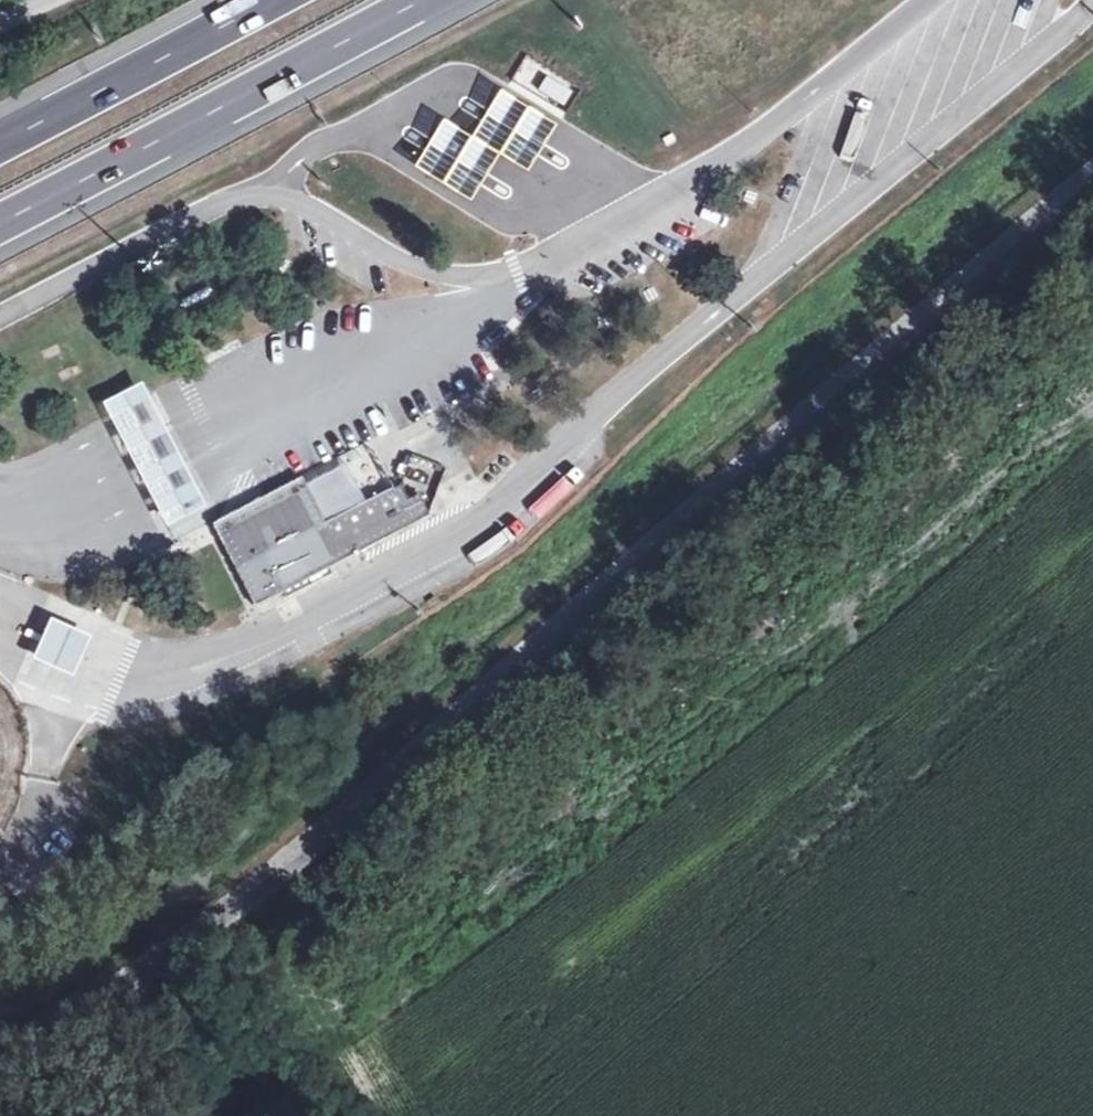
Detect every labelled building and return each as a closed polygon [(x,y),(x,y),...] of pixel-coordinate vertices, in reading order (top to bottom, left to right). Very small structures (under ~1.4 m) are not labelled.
[(147,383),(95,408),(132,483),(169,558),(221,533),(184,458),(147,383)] [(361,498),(389,488),(373,443),(346,452),(361,498)] [(252,608),(277,595),(428,517),(417,498),(408,503),(399,486),(322,526),(298,480),(209,526),(252,608)] [(80,660),(89,640),(49,623),(41,643),(32,663),(71,680),(80,660)]
